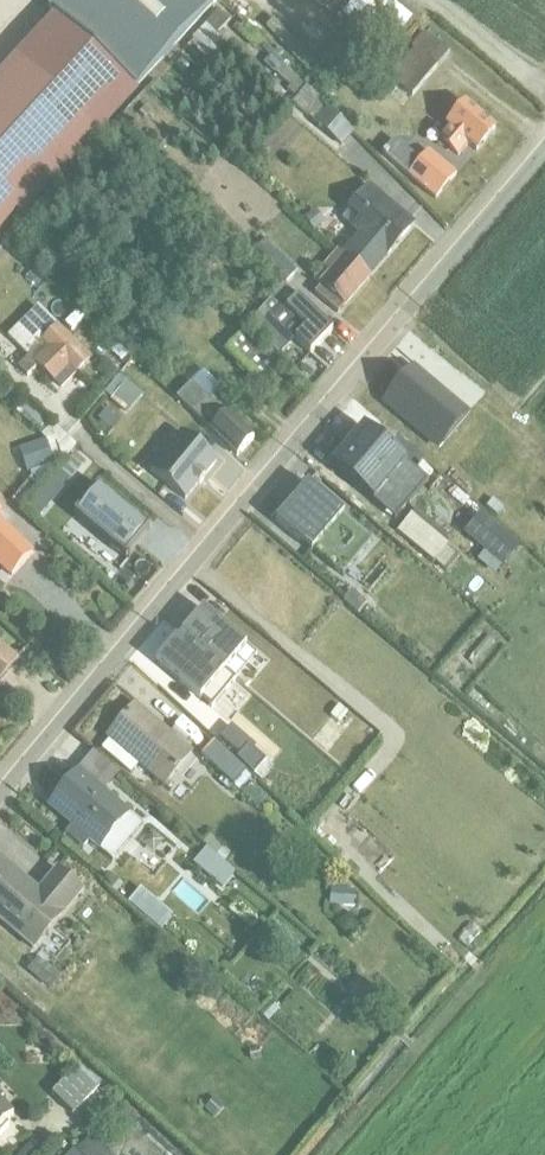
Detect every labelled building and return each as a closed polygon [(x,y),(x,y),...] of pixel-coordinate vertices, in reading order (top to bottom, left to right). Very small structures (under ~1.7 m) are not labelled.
[(136,89),(218,0),(38,0),(54,15),(136,89)] [(341,18),(385,54),(416,18),(394,0),(356,0),(341,18)] [(220,11),(193,38),(195,41),(193,44),(207,58),(204,62),(211,69),(230,49),(222,43),(224,41),(219,35),(230,22),(220,11)] [(54,15),(0,75),(0,232),(18,213),(25,219),(139,93),(136,89),(54,15)] [(241,21),(234,28),(269,63),(268,65),(290,86),(289,91),(296,99),(293,104),(314,122),(313,123),(343,148),(354,135),(241,21)] [(403,65),(391,79),(415,99),(439,70),(437,69),(450,54),(426,34),(413,49),(414,50),(402,64),(403,65)] [(449,129),(440,141),(459,157),(469,145),(477,152),(496,130),(466,105),(446,127),(449,129)] [(427,151),(407,176),(437,201),(458,176),(427,151)] [(342,254),(372,278),(416,226),(370,186),(348,211),(349,211),(342,220),(358,236),(342,254)] [(316,210),(305,219),(315,232),(326,223),(316,210)] [(252,251),(285,285),(299,271),(267,239),(252,251)] [(372,278),(342,254),(338,251),(314,281),(320,287),(314,295),(339,314),(345,307),(347,309),(372,278)] [(333,333),(285,285),(249,326),(269,346),(280,357),(296,341),(311,355),(333,333)] [(39,307),(7,337),(29,358),(18,369),(28,378),(38,368),(62,391),(92,360),(39,307)] [(115,341),(105,351),(122,368),(131,358),(115,341)] [(263,353),(274,363),(280,357),(269,346),(263,353)] [(414,366),(382,404),(438,452),(471,414),(414,366)] [(118,376),(102,397),(128,417),(145,396),(118,376)] [(192,383),(177,399),(237,458),(255,439),(228,414),(230,412),(214,397),(217,393),(209,385),(201,392),(192,383)] [(60,472),(67,464),(65,462),(78,446),(55,425),(53,427),(27,402),(16,413),(45,443),(30,448),(38,472),(31,474),(32,478),(13,500),(25,510),(26,508),(58,471),(60,472)] [(393,455),(395,453),(364,427),(345,448),(363,464),(380,445),(393,455)] [(190,441),(214,460),(222,448),(201,428),(190,441)] [(214,460),(190,441),(179,433),(148,471),(185,501),(198,485),(200,486),(205,479),(204,478),(217,462),(214,460)] [(363,464),(345,448),(330,466),(395,522),(429,483),(395,453),(393,455),(380,445),(363,464)] [(58,471),(26,508),(40,520),(72,482),(71,481),(86,464),(76,455),(67,464),(60,472),(58,471)] [(290,506),(276,523),(343,578),(372,543),(308,485),(306,488),(307,490),(292,508),(290,506)] [(98,486),(74,516),(125,558),(150,529),(98,486)] [(451,501),(469,518),(478,509),(460,492),(451,501)] [(412,515),(398,532),(445,572),(457,558),(446,549),(448,546),(412,515)] [(482,516),(465,537),(504,568),(520,548),(482,516)] [(11,578),(35,553),(0,521),(0,568),(11,578)] [(352,592),(344,601),(359,614),(366,605),(352,592)] [(182,635),(224,670),(245,645),(203,610),(182,635)] [(181,679),(179,682),(212,709),(236,680),(224,670),(182,635),(177,640),(160,661),(181,679)] [(160,661),(177,640),(176,639),(156,663),(179,682),(181,679),(160,661)] [(19,659),(0,643),(0,683),(19,659)] [(111,740),(102,750),(132,775),(139,767),(165,789),(193,755),(135,706),(108,738),(111,740)] [(183,711),(174,720),(192,739),(201,730),(183,711)] [(253,712),(241,741),(263,749),(274,721),(253,712)] [(214,743),(201,757),(224,779),(220,783),(230,792),(234,788),(240,793),(252,779),(214,743)] [(80,769),(106,792),(119,774),(94,753),(80,769)] [(106,792),(80,769),(47,807),(72,828),(66,835),(83,850),(89,843),(100,852),(101,851),(113,862),(144,825),(106,792)] [(253,784),(243,795),(260,809),(269,798),(253,784)] [(153,832),(143,846),(155,855),(165,841),(153,832)] [(207,848),(226,864),(234,856),(211,836),(203,845),(207,848)] [(226,864),(207,848),(194,864),(223,889),(237,874),(226,864)] [(35,952),(86,892),(57,868),(39,890),(0,857),(0,923),(35,952)] [(419,905),(430,892),(402,867),(390,879),(419,905)] [(333,887),(330,904),(356,909),(358,895),(356,891),(333,887)] [(142,889),(129,904),(160,932),(174,917),(142,889)] [(39,958),(28,971),(51,990),(61,977),(39,958)] [(75,1070),(51,1095),(74,1117),(97,1091),(75,1070)] [(9,1127),(8,1123),(14,1118),(0,1104),(5,1100),(0,1096),(0,1137),(9,1127)] [(78,1153),(81,1154),(111,1154),(92,1137),(78,1153)]
